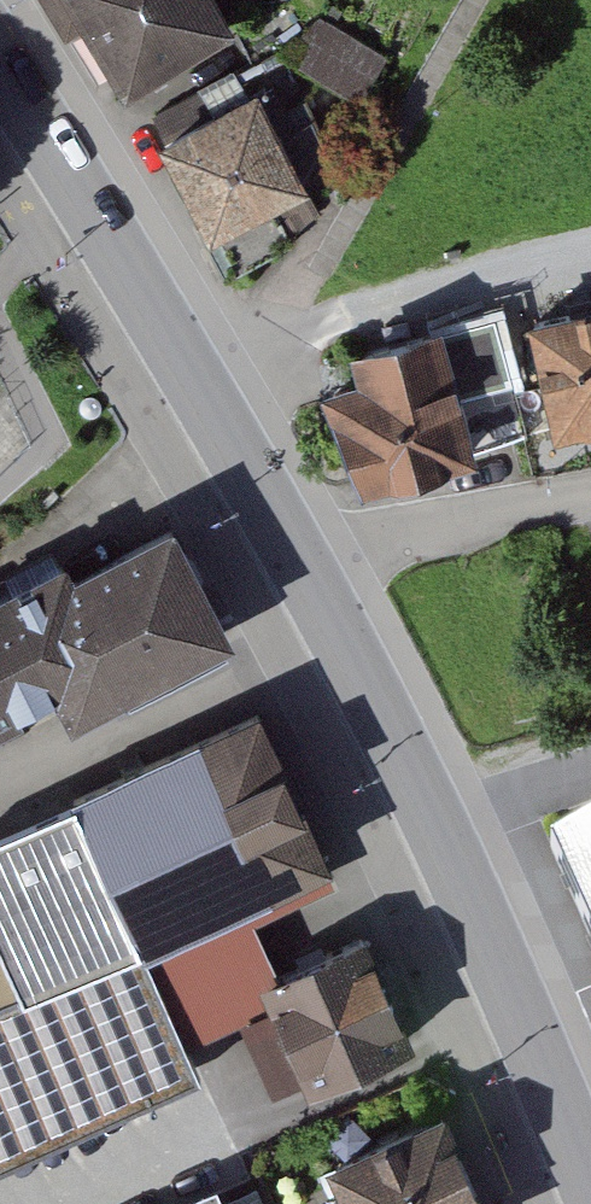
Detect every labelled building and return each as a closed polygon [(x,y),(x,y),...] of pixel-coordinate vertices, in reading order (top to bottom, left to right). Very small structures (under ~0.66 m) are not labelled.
[(128,83),(241,24),(228,0),(84,0),(128,83)] [(156,119),(213,225),(307,175),(251,69),(156,119)] [(540,322),(563,427),(590,421),(590,311),(540,322)] [(484,326),(344,367),(378,487),(519,446),(484,326)] [(191,542),(56,604),(95,689),(104,709),(243,645),(191,542)] [(0,606),(0,732),(95,689),(56,604),(47,585),(0,606)] [(284,708),(155,771),(221,920),(339,867),(354,860),(284,708)] [(17,1162),(209,1078),(195,1046),(291,1004),(280,981),(372,941),(339,867),(221,920),(155,771),(0,839),(0,1124),(17,1162)] [(590,894),(590,835),(571,843),(590,894)] [(372,941),(280,981),(291,1004),(325,1084),(431,1038),(386,935),(372,941)] [(337,1166),(352,1203),(505,1203),(470,1115),(337,1166)] [(155,1203),(232,1203),(218,1175),(155,1203)]
